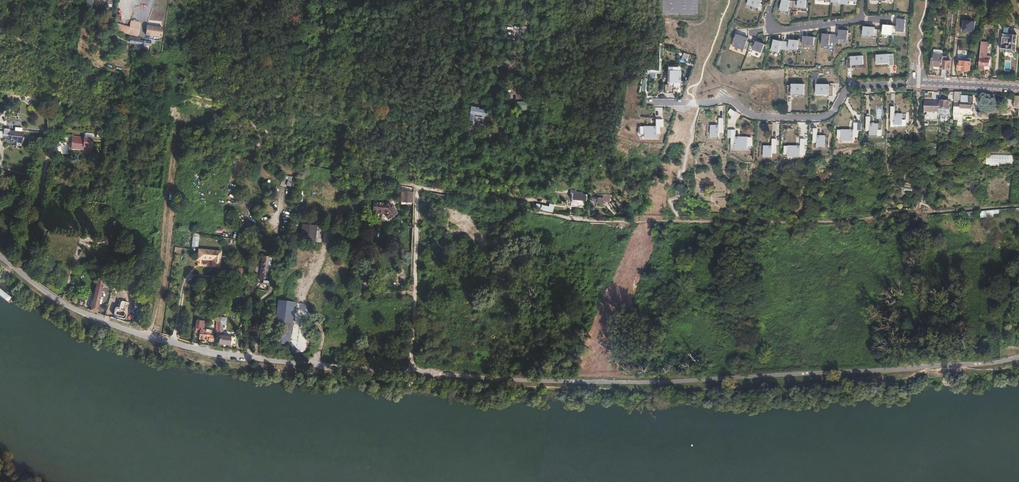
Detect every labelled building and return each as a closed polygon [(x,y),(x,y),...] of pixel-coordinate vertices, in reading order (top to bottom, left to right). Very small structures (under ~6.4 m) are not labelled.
[(761,12),(764,5),(760,3),(761,0),(760,0),(748,0),(747,4),(758,8),(757,11),(761,12)] [(794,1),(790,1),(789,0),(783,0),(780,9),(788,11),(789,8),(794,9),(794,1)] [(794,1),(794,9),(798,9),(798,7),(806,8),(807,0),(798,0),(798,1),(794,1)] [(46,27),(51,14),(44,11),(39,22),(44,24),(44,26),(46,27)] [(897,26),(893,26),(892,34),(897,34),(897,32),(905,32),(906,20),(898,19),(897,26)] [(975,32),(975,20),(963,19),(963,31),(975,32)] [(127,34),(137,36),(140,22),(130,20),(127,34)] [(892,34),(893,26),(884,25),(883,30),(879,30),(879,38),(883,38),(883,34),(892,35),(892,34)] [(162,27),(147,26),(145,35),(153,36),(152,40),(160,41),(162,27)] [(879,38),(879,30),(875,29),(875,28),(864,27),(863,35),(874,36),(874,37),(879,38)] [(178,29),(168,28),(168,30),(167,37),(177,38),(178,29)] [(839,35),(835,35),(834,43),(838,43),(839,39),(848,40),(848,31),(839,30),(839,35)] [(748,50),(751,43),(747,42),(748,39),(737,34),(734,42),(745,46),(744,49),(748,50)] [(835,35),(823,34),(822,45),(830,46),(830,43),(834,43),(835,35)] [(1003,34),(1001,51),(1015,53),(1017,35),(1003,34)] [(799,39),(799,41),(798,47),(803,47),(803,45),(814,46),(815,37),(803,36),(803,39),(799,39)] [(130,37),(129,42),(141,44),(140,49),(145,49),(145,45),(150,46),(150,42),(137,40),(137,38),(130,37)] [(785,50),(785,42),(781,42),(774,40),(772,51),(779,52),(780,50),(785,50)] [(790,42),(785,42),(785,50),(789,50),(789,49),(798,50),(798,47),(799,41),(790,40),(790,42)] [(755,45),(751,43),(748,50),(753,52),(753,50),(762,53),(765,45),(756,41),(755,45)] [(981,46),(979,68),(985,69),(985,65),(989,65),(990,56),(986,55),(986,51),(985,51),(986,47),(981,46)] [(680,62),(686,64),(689,54),(683,52),(680,62)] [(932,67),(942,68),(943,56),(944,54),(933,53),(932,67)] [(889,55),(877,55),(877,64),(889,63),(890,65),(894,65),(893,57),(889,55)] [(863,56),(851,57),(851,60),(847,60),(847,68),(859,67),(859,65),(864,65),(863,56)] [(943,56),(942,68),(943,68),(943,70),(946,70),(946,69),(950,69),(951,61),(947,61),(948,56),(943,56)] [(971,59),(964,58),(964,61),(959,61),(958,70),(968,71),(968,70),(970,70),(971,59)] [(681,90),(681,89),(681,66),(667,66),(667,84),(663,84),(663,98),(675,98),(676,92),(680,92),(680,90),(681,90)] [(142,72),(134,71),(132,78),(141,80),(142,72)] [(792,85),(788,85),(787,96),(792,96),(792,94),(804,94),(805,84),(792,84),(792,85)] [(833,96),(833,86),(829,86),(829,85),(817,84),(817,94),(829,94),(829,96),(833,96)] [(962,93),(960,93),(958,122),(957,126),(963,126),(964,112),(960,111),(960,109),(973,109),(973,98),(968,98),(968,96),(962,96),(962,93)] [(940,102),(940,109),(945,109),(950,110),(951,102),(940,101),(940,102)] [(924,112),(940,112),(940,109),(940,102),(925,102),(924,112)] [(485,113),(486,109),(470,105),(468,116),(469,116),(468,121),(473,122),(474,117),(482,119),(483,113),(485,113)] [(895,115),(895,107),(891,107),(891,122),(895,122),(895,126),(903,126),(903,115),(895,115)] [(871,117),(867,117),(866,132),(870,132),(870,136),(878,136),(879,125),(871,125),(871,117)] [(723,119),(719,119),(719,127),(711,126),(711,138),(719,138),(719,134),(723,134),(723,119)] [(662,120),(655,120),(655,127),(639,127),(639,135),(643,135),(643,138),(655,138),(655,134),(659,134),(659,128),(662,128),(662,120)] [(854,131),(838,131),(838,139),(842,139),(842,142),(854,142),(854,138),(858,138),(858,124),(854,123),(854,131)] [(23,129),(9,128),(9,133),(9,136),(11,136),(12,137),(14,138),(14,139),(18,139),(18,140),(23,140),(23,138),(25,138),(25,135),(23,135),(23,129)] [(817,129),(813,129),(813,144),(817,144),(817,148),(825,148),(825,137),(817,137),(817,129)] [(736,131),(732,131),(732,145),(736,145),(736,149),(748,149),(748,146),(752,146),(752,138),(736,138),(736,131)] [(93,134),(73,132),(72,144),(85,145),(85,148),(92,149),(93,134)] [(776,154),(776,140),(772,140),(772,147),(764,147),(764,158),(772,158),(772,154),(776,154)] [(801,147),(785,147),(785,155),(789,155),(789,158),(801,158),(801,154),(805,154),(805,140),(801,140),(801,147)] [(1012,155),(989,155),(989,163),(1013,163),(1012,155)] [(400,193),(400,202),(411,203),(412,193),(400,193)] [(572,193),(570,206),(578,207),(579,200),(585,201),(586,195),(582,194),(572,193)] [(596,197),(591,197),(591,201),(596,201),(596,203),(603,204),(603,201),(609,202),(610,194),(597,193),(596,197)] [(93,202),(114,205),(110,196),(96,194),(93,202)] [(385,204),(373,202),(372,212),(382,214),(389,219),(394,211),(385,204)] [(536,203),(534,208),(552,213),(554,205),(549,203),(548,206),(536,203)] [(317,225),(302,224),(300,240),(315,241),(317,225)] [(193,233),(191,246),(197,247),(200,234),(193,233)] [(110,252),(114,250),(112,247),(113,246),(108,238),(96,236),(95,244),(105,243),(110,252)] [(223,255),(202,251),(200,260),(214,263),(214,269),(221,270),(223,255)] [(272,256),(263,255),(260,280),(262,280),(262,283),(261,282),(260,290),(268,291),(272,256)] [(236,278),(245,279),(246,269),(237,268),(236,278)] [(90,311),(96,313),(98,303),(100,296),(102,287),(104,281),(103,281),(98,280),(90,311)] [(353,299),(362,294),(360,290),(351,294),(353,299)] [(272,343),(284,344),(288,301),(275,300),(272,343)] [(204,329),(205,321),(197,320),(196,329),(199,329),(199,339),(208,340),(208,341),(212,342),(213,336),(209,336),(209,330),(209,329),(204,329)] [(222,336),(223,325),(220,325),(219,331),(218,345),(235,346),(236,337),(222,336)]
